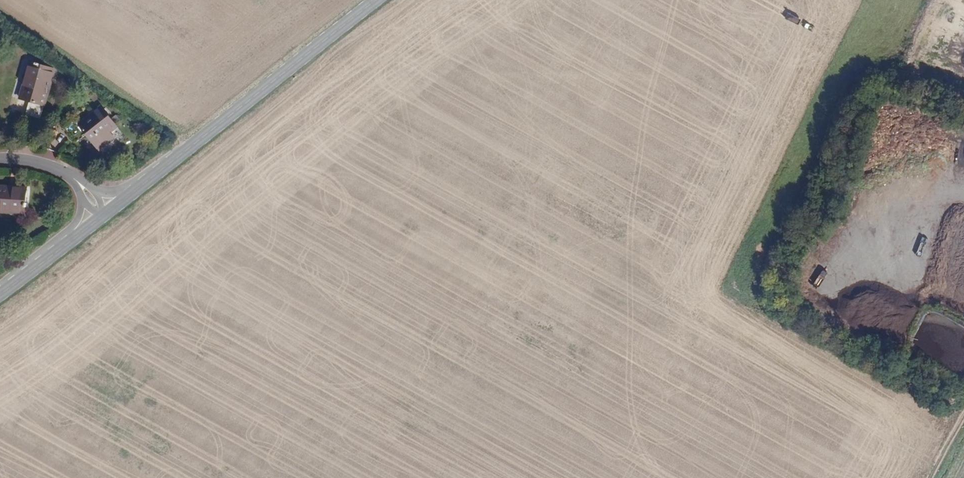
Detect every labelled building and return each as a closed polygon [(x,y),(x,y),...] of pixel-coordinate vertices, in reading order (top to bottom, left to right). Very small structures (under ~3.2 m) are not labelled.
[(50,68),(27,64),(23,84),(21,84),(18,100),(28,102),(25,115),(39,118),(42,104),(43,104),(50,68)] [(118,126),(102,107),(81,124),(76,119),(66,128),(78,142),(87,135),(99,149),(115,137),(111,132),(118,126)] [(29,187),(0,186),(0,212),(6,213),(7,209),(28,210),(29,187)]
